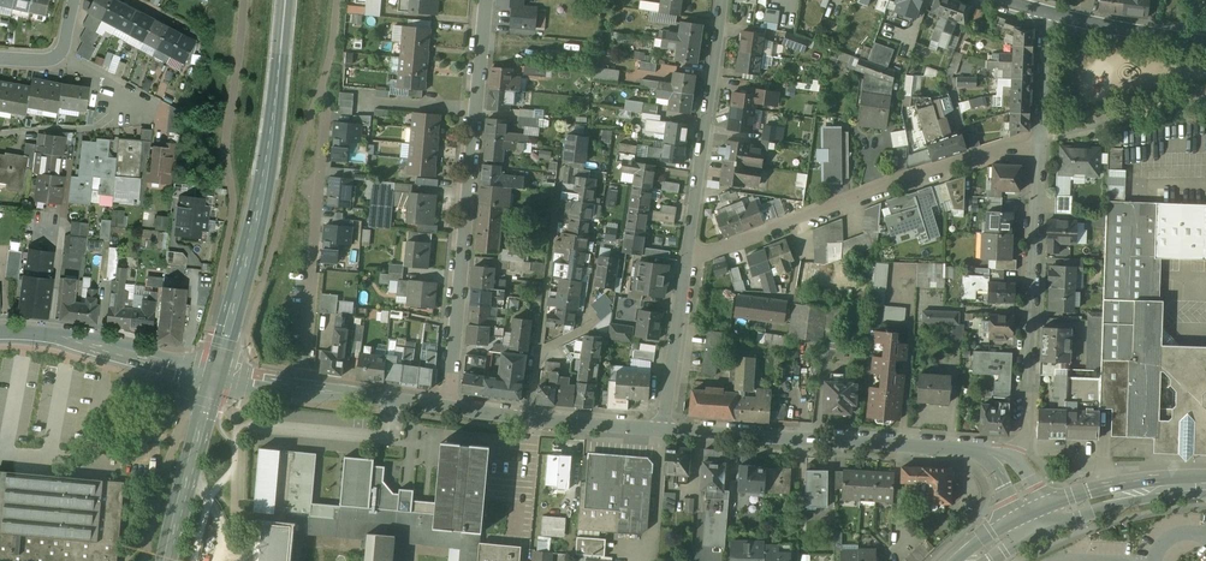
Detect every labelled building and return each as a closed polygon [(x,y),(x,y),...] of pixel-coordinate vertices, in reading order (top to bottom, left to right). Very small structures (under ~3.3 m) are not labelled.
[(14,9),(16,0),(0,0),(0,6),(14,9)] [(14,9),(30,13),(34,0),(16,0),(14,9)] [(30,13),(47,17),(51,0),(34,0),(30,13)] [(89,12),(90,13),(103,20),(114,0),(96,0),(89,12)] [(115,0),(114,0),(103,20),(117,27),(128,7),(115,0)] [(365,15),(379,17),(381,0),(366,0),(365,15)] [(398,11),(436,15),(437,0),(398,0),(398,11)] [(660,12),(678,15),(680,0),(662,0),(660,12)] [(875,10),(884,13),(889,0),(879,0),(875,10)] [(895,1),(899,3),(895,11),(915,18),(922,0),(895,0),(895,1)] [(953,0),(936,0),(931,12),(940,15),(948,18),(954,1),(953,0)] [(1097,10),(1121,12),(1122,0),(1098,0),(1097,10)] [(1121,12),(1146,16),(1147,7),(1147,1),(1148,0),(1122,0),(1121,12)] [(970,6),(954,1),(948,18),(955,21),(964,24),(970,6)] [(142,14),(128,7),(117,27),(131,34),(142,14)] [(522,7),(512,7),(511,27),(535,29),(536,9),(522,7)] [(103,20),(90,13),(87,19),(99,27),(103,20)] [(155,21),(142,14),(131,34),(144,41),(155,21)] [(940,15),(935,29),(937,30),(943,32),(948,18),(940,15)] [(955,21),(948,18),(943,32),(949,34),(950,34),(955,21)] [(99,27),(87,19),(83,26),(87,28),(96,33),(96,32),(99,27)] [(1021,25),(1006,19),(1005,21),(1001,19),(999,24),(1003,26),(1003,28),(1014,32),(1014,28),(1021,29),(1021,25)] [(155,21),(144,41),(158,48),(169,28),(155,21)] [(702,24),(682,21),(680,32),(678,40),(699,43),(702,24)] [(430,29),(404,26),(402,42),(428,44),(428,38),(430,38),(430,29)] [(96,33),(87,28),(84,33),(97,40),(100,34),(96,32),(96,33)] [(182,35),(169,28),(158,48),(168,54),(171,55),(182,35)] [(1021,29),(1014,28),(1014,32),(1013,46),(1032,46),(1033,29),(1021,29)] [(680,32),(663,29),(662,38),(678,40),(680,32)] [(764,35),(742,32),(742,34),(741,34),(740,40),(741,40),(739,52),(761,55),(763,42),(764,35)] [(808,40),(787,32),(784,41),(793,44),(792,48),(803,52),(808,40)] [(97,40),(84,33),(80,40),(84,42),(93,47),(93,46),(97,40)] [(196,43),(182,35),(171,55),(185,63),(196,43)] [(678,40),(662,38),(660,47),(677,49),(678,40)] [(699,43),(678,40),(677,49),(675,60),(696,63),(699,43)] [(93,47),(84,42),(81,48),(93,55),(97,48),(93,46),(93,47)] [(428,44),(402,42),(401,57),(428,60),(428,51),(427,51),(428,44)] [(783,45),(763,42),(761,55),(782,58),(783,45)] [(894,50),(874,43),(868,62),(870,63),(887,69),(894,50)] [(1032,46),(1013,46),(1013,54),(1013,62),(1031,63),(1032,46)] [(93,55),(81,48),(77,54),(90,61),(93,55)] [(168,54),(158,48),(153,57),(164,62),(168,54)] [(636,50),(635,58),(644,60),(646,52),(636,50)] [(108,52),(103,65),(110,68),(114,55),(108,52)] [(761,55),(739,52),(737,63),(736,63),(735,69),(736,69),(736,72),(758,75),(759,68),(761,55)] [(1013,54),(999,54),(999,55),(998,61),(1013,62),(1013,54)] [(782,58),(761,55),(759,68),(767,69),(767,65),(771,66),(772,57),(784,59),(784,58),(782,58)] [(428,60),(401,57),(400,73),(425,75),(426,68),(427,68),(428,60)] [(656,63),(640,60),(638,69),(655,72),(656,63)] [(1013,62),(998,61),(998,68),(998,70),(1012,70),(1013,62)] [(126,64),(119,62),(115,74),(122,77),(126,64)] [(1031,63),(1013,62),(1012,70),(1012,79),(1031,80),(1031,63)] [(887,69),(870,63),(868,74),(893,83),(894,72),(887,69)] [(546,68),(524,67),(523,75),(545,77),(546,68)] [(927,74),(937,76),(938,69),(928,67),(927,74)] [(512,70),(491,68),(489,89),(515,91),(519,92),(520,79),(511,78),(512,70)] [(618,71),(594,68),(592,80),(616,83),(618,71)] [(695,74),(675,71),(673,83),(672,91),(693,94),(695,74)] [(425,75),(400,73),(398,88),(408,89),(422,91),(425,91),(426,82),(424,82),(425,75)] [(958,87),(980,88),(980,77),(958,76),(958,87)] [(658,81),(641,78),(640,86),(657,89),(658,81)] [(1031,80),(1012,79),(1011,87),(1011,96),(1030,97),(1031,80)] [(48,82),(33,80),(32,88),(28,106),(43,108),(48,82)] [(673,83),(658,81),(657,89),(672,91),(673,83)] [(2,82),(0,94),(0,109),(12,111),(17,85),(2,82)] [(63,85),(48,82),(43,108),(59,111),(63,85)] [(32,88),(17,85),(12,111),(27,114),(28,106),(32,88)] [(91,89),(63,85),(60,106),(87,110),(91,89)] [(778,86),(770,85),(769,92),(777,93),(778,86)] [(1011,87),(1002,87),(1002,95),(1008,96),(1011,96),(1011,87)] [(422,91),(408,89),(407,96),(422,98),(422,91)] [(515,91),(489,89),(487,110),(508,112),(509,105),(514,105),(515,91)] [(672,91),(657,89),(656,95),(671,97),(672,91)] [(390,91),(376,90),(375,97),(389,98),(390,91)] [(769,92),(753,90),(752,95),(757,96),(756,103),(775,106),(777,93),(769,92)] [(693,94),(672,91),(671,97),(669,109),(690,112),(693,94)] [(354,94),(339,93),(339,100),(353,101),(354,94)] [(752,95),(734,93),(732,107),(755,110),(756,103),(757,96),(752,95)] [(891,97),(865,94),(864,102),(860,102),(858,118),(887,122),(891,97)] [(931,97),(911,96),(910,107),(915,105),(917,112),(933,106),(932,101),(931,97)] [(1030,97),(1011,96),(1011,104),(1010,113),(1029,114),(1030,97)] [(962,109),(986,105),(985,97),(961,100),(962,109)] [(932,101),(933,106),(938,120),(944,118),(944,115),(953,110),(950,98),(932,101)] [(353,101),(339,100),(338,107),(353,108),(353,101)] [(628,100),(627,110),(645,112),(646,101),(628,100)] [(646,113),(660,111),(659,104),(645,106),(646,113)] [(183,112),(170,105),(167,132),(181,134),(183,112)] [(933,106),(917,112),(923,130),(920,131),(924,144),(926,143),(943,138),(938,120),(933,106)] [(353,108),(338,107),(338,114),(352,115),(353,108)] [(755,110),(732,107),(729,130),(752,133),(755,110)] [(389,110),(374,109),(374,116),(388,117),(389,110)] [(534,110),(520,109),(519,117),(533,118),(534,110)] [(96,111),(89,110),(87,125),(94,124),(96,111)] [(440,115),(414,112),(412,128),(438,130),(438,124),(440,124),(440,115)] [(1029,114),(1010,113),(1010,128),(1010,130),(1016,130),(1028,131),(1029,114)] [(371,116),(355,116),(354,124),(361,125),(371,126),(371,116)] [(533,118),(519,117),(518,125),(538,127),(538,119),(533,118)] [(944,118),(938,120),(943,138),(951,135),(945,117),(944,118)] [(508,121),(487,118),(485,139),(486,140),(506,142),(507,132),(508,121)] [(354,124),(335,123),(333,140),(334,140),(334,147),(333,147),(332,159),(347,160),(348,148),(346,148),(347,141),(359,142),(361,125),(354,124)] [(687,125),(667,123),(665,135),(664,141),(685,144),(687,125)] [(666,126),(654,124),(653,127),(652,133),(665,135),(666,126)] [(777,128),(764,126),(762,140),(775,142),(777,128)] [(438,130),(412,128),(411,143),(438,146),(438,137),(437,137),(438,130)] [(839,128),(823,129),(824,182),(839,182),(839,178),(839,132),(839,128)] [(1010,128),(999,131),(999,133),(994,134),(996,139),(1001,138),(1001,139),(1016,135),(1016,130),(1010,130),(1010,128)] [(893,134),(896,146),(909,143),(906,130),(893,134)] [(518,134),(507,132),(506,142),(517,143),(518,134)] [(848,132),(839,132),(839,178),(849,178),(848,132)] [(44,134),(39,133),(37,146),(45,147),(47,134),(44,134)] [(960,133),(951,135),(943,138),(949,156),(966,151),(960,133)] [(65,137),(47,134),(45,147),(44,153),(62,156),(65,137)] [(587,137),(568,134),(565,160),(585,162),(587,137)] [(943,138),(926,143),(932,161),(949,156),(943,138)] [(111,140),(98,139),(97,142),(94,176),(101,177),(99,194),(101,194),(114,196),(115,191),(117,158),(109,157),(111,140)] [(144,141),(119,139),(117,158),(115,191),(138,193),(141,162),(142,162),(144,141)] [(506,142),(486,140),(484,159),(503,161),(505,148),(506,142)] [(775,142),(762,140),(761,150),(761,151),(762,152),(773,153),(775,142)] [(83,141),(80,177),(72,176),(70,196),(92,198),(94,176),(97,142),(83,141)] [(685,144),(664,141),(663,148),(662,159),(662,160),(682,163),(685,144)] [(517,143),(506,142),(505,148),(516,150),(517,143)] [(749,145),(727,142),(724,163),(746,166),(748,148),(749,145)] [(36,144),(26,143),(24,158),(27,158),(26,166),(33,168),(35,152),(36,144)] [(438,146),(411,143),(409,159),(435,161),(436,154),(437,154),(438,146)] [(637,146),(619,143),(616,162),(623,163),(624,160),(634,162),(637,146)] [(663,148),(648,146),(647,157),(662,159),(663,148)] [(166,148),(156,147),(153,173),(160,174),(159,182),(170,184),(174,149),(166,148)] [(1099,149),(1060,147),(1060,165),(1056,165),(1056,171),(1085,172),(1085,175),(1087,175),(1087,176),(1096,177),(1096,175),(1098,176),(1099,149)] [(761,150),(748,148),(746,166),(760,168),(762,152),(761,151),(761,150)] [(1122,149),(1108,148),(1107,170),(1121,170),(1122,149)] [(44,153),(37,152),(36,153),(35,152),(33,168),(33,171),(40,172),(37,198),(46,199),(45,201),(61,203),(64,178),(60,177),(63,156),(44,153)] [(0,156),(0,176),(11,178),(9,186),(22,188),(26,166),(27,158),(24,158),(11,156),(11,158),(0,156)] [(435,161),(409,159),(408,174),(435,177),(436,168),(434,168),(435,161)] [(634,162),(624,160),(623,163),(622,171),(634,173),(632,185),(633,185),(651,188),(652,188),(655,165),(634,162)] [(746,166),(724,163),(721,184),(743,187),(743,184),(746,166)] [(501,167),(483,165),(481,185),(500,186),(501,176),(501,167)] [(1021,166),(992,165),(992,167),(987,167),(986,189),(1019,191),(1021,166)] [(574,168),(565,166),(562,192),(572,193),(572,191),(574,191),(575,184),(579,185),(580,177),(573,176),(574,168)] [(760,168),(746,166),(743,184),(757,186),(760,168)] [(367,171),(345,169),(344,178),(352,179),(366,180),(367,171)] [(1121,170),(1107,170),(1106,201),(1123,202),(1125,171),(1121,170)] [(807,174),(798,173),(796,185),(805,187),(807,174)] [(966,175),(945,182),(950,199),(953,208),(963,209),(966,175)] [(101,177),(94,176),(92,202),(99,203),(100,195),(101,195),(101,194),(99,194),(101,177)] [(509,177),(501,176),(500,186),(508,187),(509,177)] [(344,178),(331,177),(330,188),(329,188),(328,196),(329,196),(328,205),(349,207),(352,179),(344,178)] [(596,179),(580,177),(579,185),(575,184),(574,191),(573,201),(593,204),(596,179)] [(438,180),(424,178),(424,185),(438,187),(438,180)] [(666,180),(664,188),(681,192),(683,184),(666,180)] [(395,183),(379,181),(379,190),(394,191),(395,183)] [(182,197),(196,198),(197,186),(175,183),(173,198),(181,199),(182,197)] [(945,183),(939,185),(943,201),(950,199),(945,183)] [(500,186),(481,185),(480,205),(503,207),(509,208),(511,187),(508,187),(500,186)] [(651,188),(633,185),(630,207),(648,210),(651,188)] [(939,185),(932,187),(936,204),(943,201),(939,185)] [(931,186),(887,201),(892,216),(887,217),(891,232),(903,228),(902,225),(921,219),(928,240),(939,236),(930,207),(937,204),(936,204),(932,187),(931,186)] [(617,190),(610,189),(607,206),(615,207),(617,190)] [(379,190),(372,190),(369,226),(390,228),(392,206),(394,191),(379,190)] [(410,193),(394,191),(392,206),(408,208),(410,193)] [(572,193),(562,192),(561,199),(573,201),(574,191),(572,191),(572,193)] [(728,191),(718,196),(721,203),(731,199),(728,191)] [(435,195),(410,193),(408,208),(407,223),(433,225),(435,195)] [(1072,196),(1055,196),(1055,214),(1071,215),(1072,196)] [(182,197),(181,199),(179,217),(208,220),(210,200),(196,198),(182,197)] [(593,204),(573,201),(572,207),(570,218),(590,221),(593,204)] [(743,201),(733,204),(736,210),(745,207),(743,201)] [(1124,202),(1123,202),(1106,201),(1099,409),(1115,409),(1114,433),(1157,435),(1160,438),(1160,442),(1164,447),(1169,447),(1172,450),(1178,450),(1180,449),(1185,455),(1191,449),(1192,451),(1205,451),(1205,350),(1174,349),(1171,346),(1171,341),(1166,335),(1161,335),(1158,332),(1161,258),(1204,260),(1205,205),(1124,202)] [(745,207),(736,210),(743,230),(763,223),(758,211),(755,203),(745,207)] [(843,242),(840,242),(840,258),(877,245),(881,203),(865,209),(863,232),(863,234),(843,242)] [(1001,203),(987,203),(987,211),(1001,211),(1001,203)] [(733,204),(726,207),(728,214),(736,210),(733,204)] [(503,207),(480,205),(475,252),(498,254),(501,232),(505,232),(506,220),(502,219),(503,207)] [(677,208),(662,205),(661,212),(675,215),(677,208)] [(772,205),(758,211),(763,223),(777,217),(772,205)] [(648,210),(630,207),(626,230),(644,233),(648,210)] [(115,226),(128,226),(128,210),(115,209),(115,226)] [(36,211),(29,210),(27,219),(35,220),(36,211)] [(728,214),(716,218),(724,237),(743,230),(736,210),(728,214)] [(1001,211),(987,211),(986,222),(990,222),(989,232),(1010,233),(1011,219),(1012,219),(1012,212),(1001,211)] [(169,230),(172,217),(160,214),(157,228),(169,230)] [(208,220),(179,217),(177,235),(206,238),(208,220)] [(1105,217),(1092,217),(1091,224),(1105,225),(1105,217)] [(352,220),(334,218),(334,226),(351,227),(352,220)] [(590,221),(570,218),(569,224),(568,233),(588,236),(590,221)] [(114,238),(114,219),(104,219),(104,238),(114,238)] [(842,219),(813,230),(814,252),(828,244),(840,242),(843,242),(842,219)] [(1076,222),(1047,221),(1046,253),(1058,254),(1059,244),(1076,245),(1076,222)] [(334,226),(325,225),(324,242),(325,242),(324,249),(323,249),(322,261),(337,263),(338,250),(337,250),(337,243),(350,244),(351,227),(334,226)] [(617,230),(606,228),(605,239),(616,240),(617,230)] [(644,233),(626,230),(623,252),(641,255),(644,233)] [(989,232),(982,232),(982,250),(988,250),(987,259),(996,259),(996,258),(1010,259),(1011,243),(1010,243),(1010,233),(989,232)] [(588,236),(568,233),(567,242),(566,247),(586,251),(588,236)] [(431,243),(407,240),(404,266),(428,269),(428,267),(427,267),(429,244),(431,244),(431,243)] [(785,240),(764,248),(769,265),(776,262),(780,273),(791,269),(788,261),(792,259),(785,240)] [(103,250),(103,242),(92,242),(92,250),(103,250)] [(512,243),(511,250),(503,250),(502,260),(522,262),(524,244),(512,243)] [(566,247),(556,246),(555,252),(565,254),(566,247)] [(586,251),(566,247),(565,254),(564,263),(583,266),(586,251)] [(670,251),(647,248),(645,256),(648,256),(669,259),(670,251)] [(764,250),(746,255),(752,274),(764,270),(769,292),(777,292),(775,285),(769,265),(764,248),(764,250)] [(54,253),(30,250),(27,276),(51,279),(54,253)] [(184,253),(168,251),(166,266),(187,268),(188,258),(184,253)] [(641,255),(634,254),(633,262),(629,290),(634,291),(638,262),(647,263),(648,256),(645,256),(641,255)] [(610,257),(599,256),(595,286),(614,289),(619,259),(610,257)] [(1010,259),(996,258),(996,259),(995,269),(1004,269),(1016,269),(1016,259),(1010,259)] [(21,260),(11,259),(9,277),(18,278),(21,260)] [(1083,260),(1064,259),(1063,267),(1075,267),(1074,271),(1082,271),(1083,260)] [(727,261),(713,265),(715,272),(729,268),(727,261)] [(647,263),(638,262),(634,291),(634,292),(643,293),(663,296),(665,285),(666,285),(667,278),(666,277),(668,266),(647,263)] [(889,262),(889,281),(917,282),(917,262),(889,262)] [(583,266),(564,263),(562,272),(553,271),(552,276),(581,281),(583,266)] [(888,264),(875,263),(871,305),(885,306),(888,264)] [(945,264),(922,263),(922,286),(944,287),(945,264)] [(118,267),(108,266),(107,280),(114,281),(117,277),(118,267)] [(494,268),(474,266),(472,287),(492,289),(493,279),(494,268)] [(1063,267),(1051,266),(1051,272),(1049,272),(1048,281),(1050,281),(1050,288),(1074,289),(1074,271),(1075,267),(1063,267)] [(739,267),(729,270),(735,290),(746,291),(739,267)] [(995,269),(989,268),(989,276),(989,281),(1003,282),(1004,269),(995,269)] [(403,273),(389,272),(388,279),(397,280),(397,279),(402,280),(403,273)] [(989,276),(963,275),(962,299),(976,299),(976,291),(988,292),(988,281),(989,281),(989,276)] [(27,276),(26,276),(21,314),(48,318),(53,280),(27,276)] [(581,281),(552,276),(551,282),(560,283),(559,292),(579,295),(581,281)] [(164,279),(149,277),(148,285),(163,287),(163,286),(164,279)] [(172,278),(164,277),(164,279),(163,286),(181,289),(182,280),(172,279),(172,278)] [(78,279),(65,278),(63,301),(75,302),(78,279)] [(402,280),(397,279),(397,280),(396,295),(408,296),(408,304),(433,307),(435,283),(402,280)] [(506,280),(493,279),(492,289),(504,290),(506,280)] [(989,281),(988,281),(988,292),(987,301),(1014,302),(1015,282),(989,281)] [(181,289),(163,286),(163,287),(162,302),(163,302),(159,330),(158,330),(157,340),(177,346),(183,342),(182,342),(184,323),(189,324),(191,305),(186,304),(188,289),(181,289)] [(98,288),(89,287),(87,303),(96,304),(98,288)] [(492,289),(472,287),(470,306),(490,308),(491,298),(492,289)] [(1074,289),(1050,288),(1049,301),(1048,301),(1048,307),(1049,307),(1049,312),(1073,313),(1074,289)] [(492,289),(491,298),(503,299),(504,290),(492,289)] [(128,291),(111,290),(108,325),(124,326),(124,328),(130,329),(130,327),(133,309),(133,308),(123,307),(124,300),(128,300),(128,291)] [(643,293),(634,292),(634,291),(629,290),(627,298),(642,300),(643,293)] [(559,292),(551,291),(548,305),(557,306),(577,309),(579,295),(559,292)] [(156,301),(148,299),(149,295),(143,294),(142,310),(155,311),(156,301)] [(337,295),(321,294),(319,313),(336,314),(337,295)] [(598,316),(614,312),(610,295),(594,299),(598,316)] [(787,302),(738,295),(735,316),(784,323),(787,302)] [(75,302),(63,301),(61,320),(80,322),(80,321),(82,303),(75,302)] [(356,313),(356,301),(340,301),(340,313),(356,313)] [(87,303),(82,303),(80,321),(98,323),(100,305),(96,304),(87,303)] [(793,303),(788,337),(798,338),(803,305),(793,303)] [(828,308),(803,305),(798,338),(823,341),(828,308)] [(490,308),(470,306),(469,324),(488,326),(489,317),(490,308)] [(577,309),(557,306),(556,312),(555,322),(560,323),(575,325),(577,309)] [(906,308),(885,306),(883,319),(905,321),(906,308)] [(142,310),(133,309),(130,327),(153,330),(155,311),(142,310)] [(661,312),(639,309),(635,336),(657,339),(661,312)] [(958,312),(923,310),(923,322),(953,324),(957,324),(958,312)] [(553,314),(548,313),(546,326),(559,328),(560,323),(555,322),(556,312),(553,311),(553,314)] [(1014,315),(990,314),(990,317),(989,322),(989,331),(989,338),(1008,339),(1008,335),(1013,336),(1014,315)] [(498,317),(489,317),(488,326),(497,327),(498,317)] [(531,320),(506,317),(502,347),(527,350),(531,320)] [(1101,321),(1088,320),(1086,370),(1099,370),(1101,321)] [(439,326),(425,323),(424,330),(439,332),(439,326)] [(634,327),(610,323),(608,338),(631,342),(634,327)] [(488,326),(469,324),(467,343),(487,345),(488,335),(488,326)] [(957,324),(953,324),(952,342),(962,342),(963,324),(957,324)] [(497,327),(488,326),(488,335),(496,336),(497,327)] [(332,351),(323,350),(320,372),(329,373),(329,374),(341,376),(342,368),(343,368),(344,360),(343,360),(348,329),(335,328),(332,351)] [(1071,329),(1042,328),(1040,362),(1070,363),(1071,329)] [(722,332),(708,330),(700,374),(713,376),(716,361),(718,361),(722,332)] [(885,343),(883,357),(874,356),(872,372),(882,373),(881,388),(871,387),(868,417),(900,420),(902,394),(900,394),(900,391),(903,391),(904,374),(896,374),(896,372),(896,371),(894,371),(895,359),(905,360),(907,344),(899,343),(899,341),(898,340),(896,340),(897,333),(876,331),(875,342),(885,343)] [(748,333),(739,332),(738,339),(747,340),(748,333)] [(786,336),(770,334),(769,343),(784,345),(786,336)] [(602,338),(584,336),(581,360),(599,361),(602,338)] [(642,343),(641,349),(635,348),(634,359),(656,360),(658,345),(642,343)] [(373,347),(364,345),(363,354),(360,354),(356,378),(384,382),(386,362),(386,358),(386,357),(372,356),(373,347)] [(570,353),(564,345),(560,347),(566,356),(570,353)] [(405,348),(396,346),(394,356),(397,356),(395,363),(403,364),(405,348)] [(836,349),(823,347),(822,360),(835,362),(836,349)] [(415,349),(405,348),(403,364),(410,365),(411,359),(413,359),(415,349)] [(437,353),(427,351),(425,368),(435,369),(437,353)] [(1012,353),(973,351),(972,369),(998,370),(997,381),(1010,382),(1012,353)] [(526,355),(502,353),(499,378),(523,381),(526,355)] [(487,357),(466,354),(464,368),(465,368),(485,370),(487,357)] [(394,356),(386,355),(386,357),(386,358),(386,362),(395,363),(397,356),(394,356)] [(14,370),(16,358),(4,356),(2,368),(14,370)] [(738,357),(732,357),(730,384),(736,384),(736,374),(737,365),(738,357)] [(752,358),(738,357),(737,365),(751,366),(752,358)] [(599,361),(581,360),(577,382),(596,384),(599,361)] [(395,363),(386,362),(384,382),(400,384),(403,364),(395,363)] [(560,363),(548,362),(547,371),(549,371),(550,371),(551,372),(559,372),(560,363)] [(410,365),(403,364),(400,384),(417,386),(419,367),(410,365)] [(751,366),(737,365),(736,374),(750,375),(751,366)] [(425,368),(419,367),(417,386),(429,388),(434,384),(435,369),(425,368)] [(485,370),(465,368),(464,373),(465,373),(462,393),(482,395),(484,376),(485,372),(485,370)] [(1069,369),(1067,369),(1067,376),(1066,411),(1091,411),(1090,438),(1098,439),(1099,370),(1086,370),(1069,369)] [(651,373),(617,370),(616,381),(609,381),(607,408),(628,410),(629,398),(649,399),(651,373)] [(559,372),(551,372),(549,386),(557,386),(557,384),(559,372)] [(844,373),(832,372),(831,382),(844,382),(844,373)] [(750,375),(736,374),(736,384),(735,393),(736,393),(734,418),(768,420),(770,391),(749,389),(750,375)] [(950,376),(919,374),(917,400),(949,403),(950,376)] [(1058,411),(1039,410),(1038,426),(1037,435),(1039,435),(1041,436),(1041,438),(1049,438),(1049,437),(1065,438),(1066,411),(1067,376),(1055,375),(1054,398),(1058,399),(1058,411)] [(494,377),(484,376),(482,395),(520,401),(523,381),(499,378),(494,377)] [(831,382),(826,381),(824,411),(840,413),(842,415),(846,415),(849,413),(851,413),(851,404),(856,404),(857,384),(853,384),(853,383),(831,382)] [(997,381),(994,381),(994,390),(1010,391),(1010,382),(997,381)] [(596,384),(577,382),(574,406),(593,408),(596,384)] [(576,385),(557,384),(557,386),(555,404),(573,406),(576,385)] [(549,386),(539,385),(537,404),(555,404),(557,386),(549,386)] [(723,389),(705,387),(705,391),(691,390),(690,415),(734,418),(736,393),(735,393),(723,392),(723,389)] [(1010,391),(994,390),(993,397),(1009,398),(1010,391)] [(994,408),(991,408),(992,405),(981,405),(980,433),(1005,435),(1005,434),(1008,432),(1009,409),(994,408)] [(1091,411),(1066,411),(1065,438),(1090,438),(1091,411)] [(490,446),(441,441),(436,503),(434,514),(434,515),(433,528),(481,532),(482,532),(490,446)] [(679,448),(667,447),(665,473),(674,473),(688,475),(690,449),(686,449),(686,448),(679,448)] [(310,516),(311,515),(311,514),(312,504),(316,453),(297,452),(297,453),(279,452),(280,450),(260,448),(255,511),(264,512),(310,516)] [(725,451),(704,450),(703,462),(724,463),(725,451)] [(560,453),(554,453),(554,456),(548,455),(546,484),(556,485),(556,488),(568,488),(571,456),(560,456),(560,453)] [(648,459),(590,455),(583,455),(577,529),(642,534),(648,528),(653,465),(648,459)] [(344,457),(340,506),(434,514),(436,503),(413,500),(414,490),(399,489),(399,494),(393,493),(383,481),(385,467),(374,466),(374,459),(344,457)] [(703,462),(702,462),(701,489),(705,490),(718,491),(722,491),(724,463),(703,462)] [(755,465),(741,464),(739,490),(764,492),(766,468),(755,467),(755,465)] [(792,468),(777,467),(777,469),(766,468),(764,492),(790,494),(792,468)] [(921,468),(902,467),(901,482),(911,482),(919,483),(921,483),(922,468),(921,468)] [(951,469),(924,468),(924,467),(922,467),(921,468),(922,468),(921,483),(919,483),(919,490),(918,494),(921,494),(921,503),(935,503),(951,504),(951,469)] [(828,470),(806,470),(805,494),(805,507),(807,507),(827,508),(828,470)] [(1,471),(0,487),(0,533),(98,542),(103,480),(1,471)] [(843,471),(835,471),(835,489),(843,490),(843,471)] [(860,472),(843,471),(843,490),(842,498),(858,499),(860,472)] [(876,473),(860,472),(858,499),(875,500),(876,473)] [(688,475),(674,473),(673,480),(677,481),(677,483),(687,484),(688,475)] [(894,474),(876,473),(875,500),(892,501),(894,474)] [(0,533),(0,560),(117,560),(124,482),(103,480),(98,542),(0,533)] [(718,491),(705,490),(705,498),(706,498),(717,499),(717,498),(718,491)] [(675,493),(664,493),(662,511),(674,512),(675,493)] [(805,494),(799,494),(798,522),(807,522),(807,507),(805,507),(805,494)] [(694,499),(686,498),(685,513),(693,513),(694,499)] [(717,499),(706,498),(702,546),(724,547),(728,499),(717,498),(717,499)] [(333,517),(334,506),(312,504),(311,514),(311,515),(333,517)] [(340,506),(334,506),(333,517),(311,515),(310,516),(264,512),(262,522),(291,525),(291,532),(367,539),(367,532),(395,535),(394,542),(460,548),(479,550),(480,542),(481,532),(433,528),(434,515),(411,513),(340,506)] [(262,522),(259,560),(288,560),(291,532),(291,525),(262,522)] [(367,532),(367,539),(365,560),(393,560),(394,542),(395,535),(367,532)] [(842,532),(834,532),(834,550),(842,550),(842,532)] [(541,537),(541,549),(553,549),(553,537),(541,537)] [(605,539),(576,537),(575,554),(604,556),(605,539)] [(934,548),(925,538),(920,544),(930,553),(934,548)] [(480,542),(479,550),(460,548),(459,560),(518,560),(520,546),(480,542)] [(732,542),(732,560),(764,560),(764,545),(764,542),(732,542)] [(930,553),(920,544),(915,548),(925,558),(930,553)] [(764,545),(764,560),(791,560),(791,553),(779,552),(779,545),(764,545)] [(779,545),(779,552),(791,553),(791,560),(797,560),(798,545),(779,545)] [(915,548),(910,553),(918,560),(922,560),(925,558),(915,548)] [(534,551),(533,560),(550,560),(551,552),(534,551)] [(858,551),(858,553),(858,560),(876,560),(876,551),(858,551)] [(842,553),(842,560),(858,560),(858,553),(842,553)]
